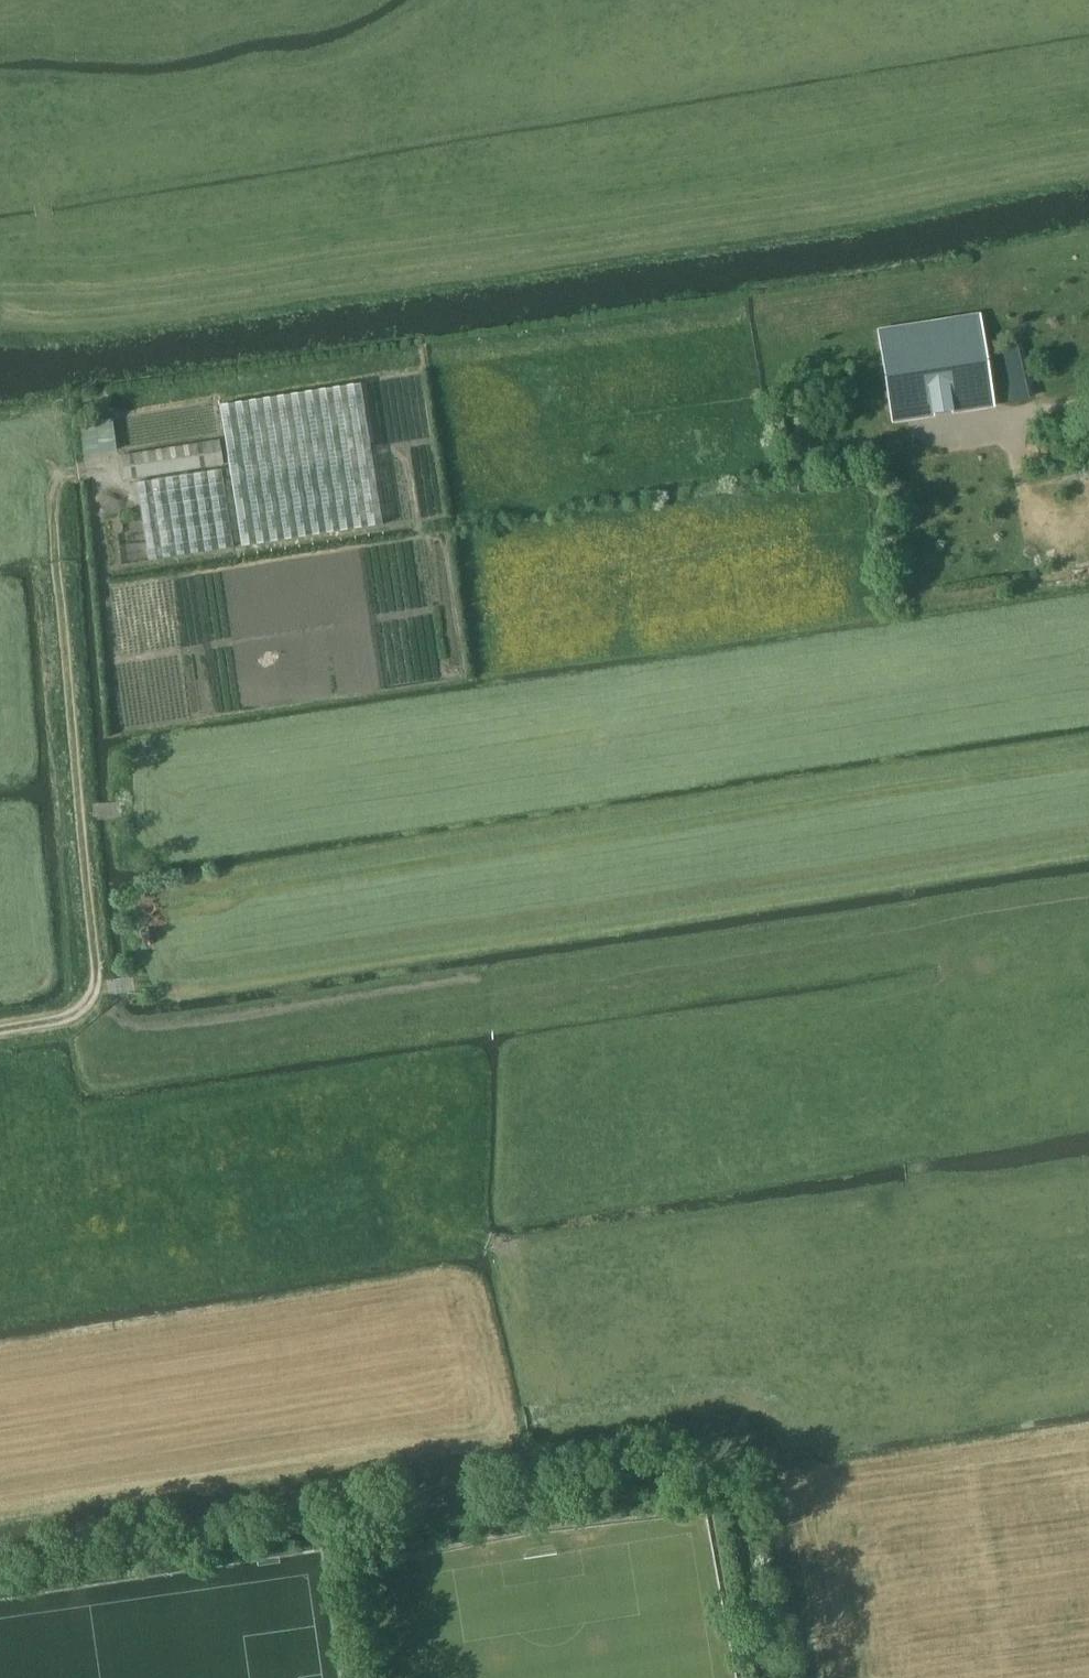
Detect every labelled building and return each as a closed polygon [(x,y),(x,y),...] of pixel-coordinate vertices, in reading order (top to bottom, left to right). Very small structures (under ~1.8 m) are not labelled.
[(981,312),(877,328),(891,415),(892,423),(935,416),(934,413),(952,410),(952,413),(995,407),(981,312)] [(360,383),(220,405),(241,546),(382,524),(360,383)] [(82,418),(84,450),(117,448),(115,416),(82,418)] [(223,465),(219,440),(121,456),(124,480),(223,465)] [(233,547),(221,469),(136,483),(149,559),(233,547)]
